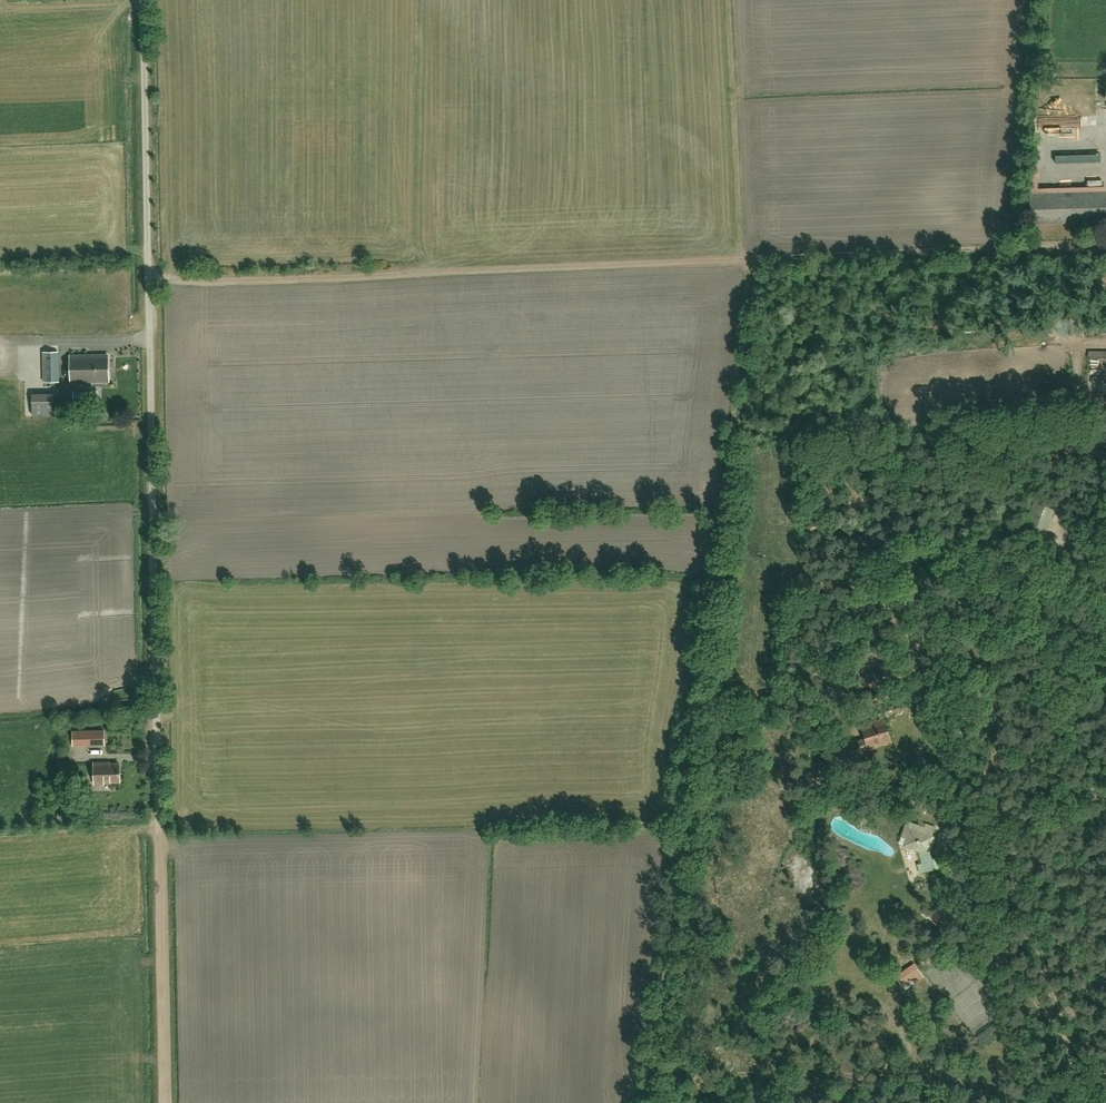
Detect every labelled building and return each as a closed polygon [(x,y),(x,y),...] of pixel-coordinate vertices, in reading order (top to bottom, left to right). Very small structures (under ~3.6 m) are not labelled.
[(1105,222),(1105,192),(1029,195),(1030,224),(1105,222)] [(44,382),(58,382),(57,352),(43,353),(44,382)] [(1092,352),(1092,363),(1105,364),(1105,352),(1092,352)] [(71,382),(108,381),(108,355),(70,356),(71,382)] [(74,405),(92,404),(92,391),(74,392),(74,405)] [(54,394),(46,395),(32,395),(33,416),(54,415),(54,394)] [(1043,539),(1046,531),(1058,499),(1038,492),(1023,531),(1043,539)] [(879,688),(878,689),(876,685),(888,682),(887,681),(917,672),(911,653),(879,663),(882,673),(875,675),(874,673),(866,675),(870,687),(871,687),(872,691),(863,694),(867,706),(875,704),(880,719),(861,725),(865,739),(857,741),(860,753),(892,743),(883,716),(886,715),(886,717),(893,715),(892,713),(903,709),(901,703),(884,708),(882,702),(883,701),(879,688)] [(104,731),(72,731),(73,746),(104,745),(104,731)] [(103,783),(103,782),(120,782),(119,764),(105,765),(104,763),(94,764),(94,783),(103,783)] [(919,864),(921,872),(940,867),(937,859),(932,860),(930,853),(935,839),(931,837),(934,828),(925,825),(924,828),(907,822),(902,837),(908,839),(906,845),(920,850),(924,863),(919,864)] [(956,863),(956,854),(949,854),(949,867),(962,876),(966,870),(956,863)] [(928,917),(931,919),(937,924),(946,914),(938,907),(928,917)] [(918,982),(924,978),(914,963),(896,976),(903,987),(916,978),(918,982)]
